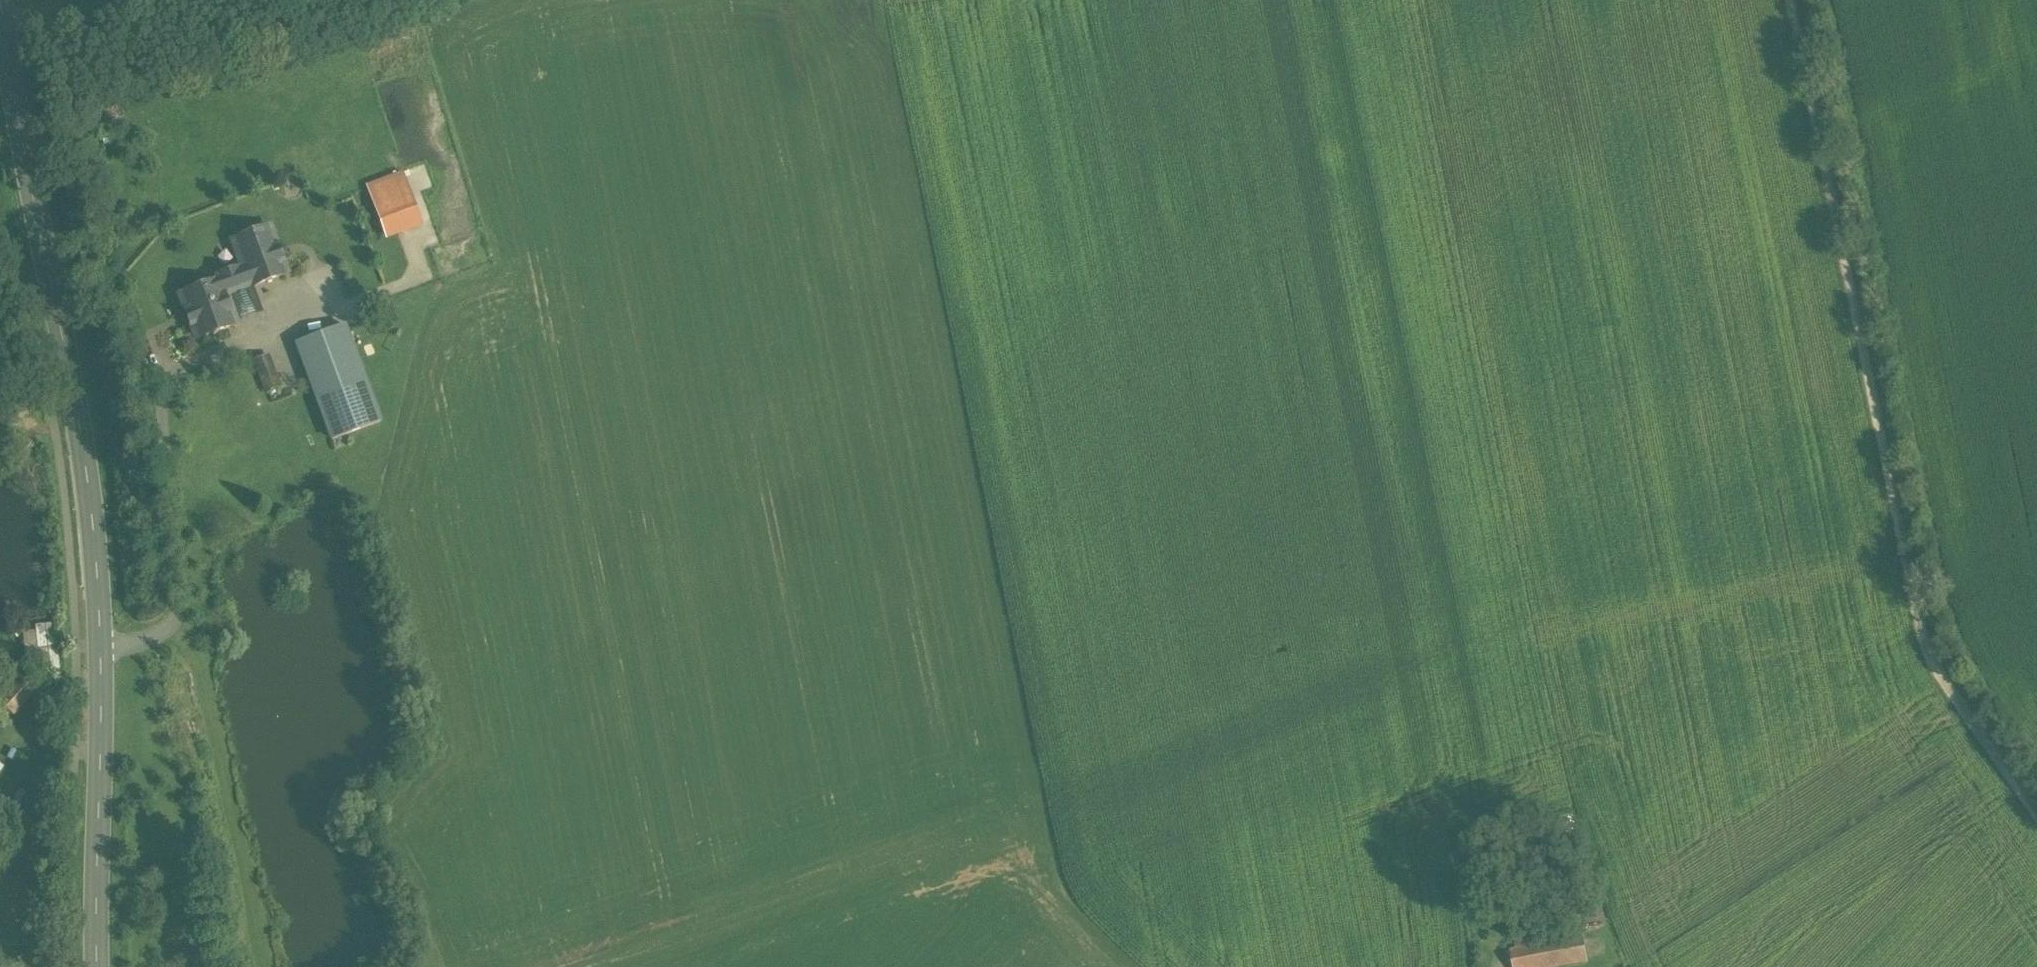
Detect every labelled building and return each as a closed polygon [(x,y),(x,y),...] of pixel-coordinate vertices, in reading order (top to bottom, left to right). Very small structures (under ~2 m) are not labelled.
[(411,173),(370,189),(391,242),(432,226),(411,173)] [(241,273),(182,295),(201,345),(244,328),(233,298),(295,275),(276,227),(230,245),(241,273)] [(354,326),(301,345),(323,405),(376,386),(354,326)] [(279,355),(257,363),(269,394),(291,386),(279,355)]
